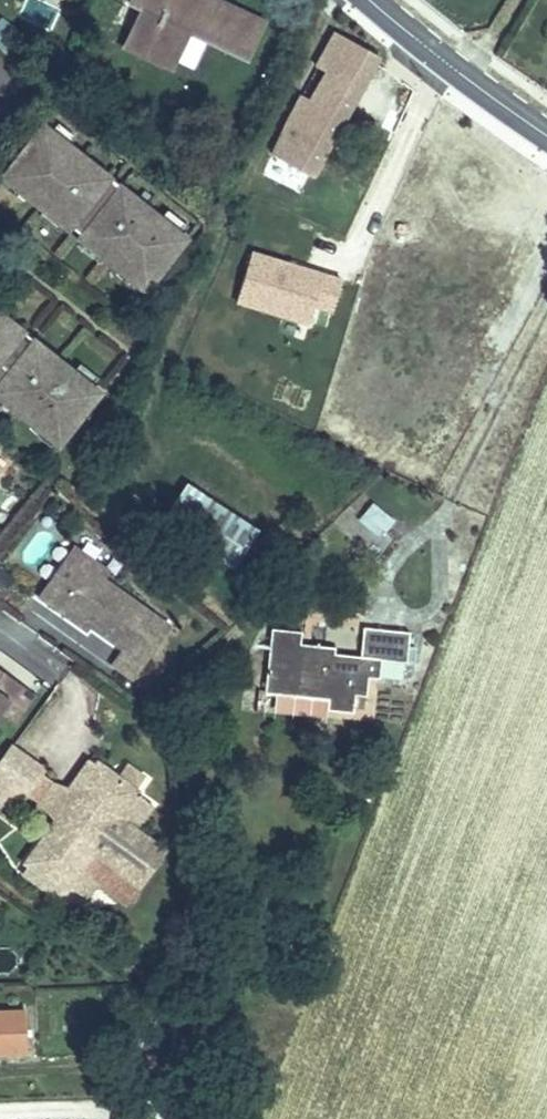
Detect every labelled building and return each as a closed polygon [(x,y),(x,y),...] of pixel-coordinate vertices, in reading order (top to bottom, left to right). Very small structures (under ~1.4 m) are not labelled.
[(149,17),(156,0),(132,0),(129,8),(149,17)] [(149,17),(132,53),(176,73),(191,40),(239,61),(258,19),(215,0),(156,0),(149,17)] [(316,67),(330,74),(368,91),(385,53),(334,30),(316,67)] [(303,96),(270,168),(287,176),(293,164),(327,180),(368,91),(330,74),(317,103),(303,96)] [(65,129),(59,137),(75,150),(81,142),(65,129)] [(28,192),(25,195),(49,215),(52,212),(70,226),(92,245),(111,260),(108,263),(132,283),(135,279),(148,290),(152,293),(167,275),(160,270),(185,240),(182,238),(166,225),(75,150),(59,137),(56,134),(31,165),(25,160),(10,178),(15,181),(28,192)] [(15,181),(8,189),(21,200),(25,195),(28,192),(15,181)] [(49,215),(45,219),(63,234),(70,226),(52,212),(49,215)] [(173,217),(166,225),(182,238),(189,230),(173,217)] [(92,245),(86,253),(104,267),(108,263),(111,260),(92,245)] [(313,310),(332,315),(342,272),(245,250),(232,306),(309,324),(313,310)] [(132,283),(128,287),(141,297),(148,290),(135,279),(132,283)] [(5,397),(22,412),(20,416),(43,436),(46,433),(59,444),(63,447),(78,429),(72,424),(97,394),(95,392),(79,379),(0,312),(0,394),(5,397)] [(79,379),(95,392),(101,384),(85,371),(79,379)] [(0,403),(0,407),(16,420),(20,416),(22,412),(5,397),(0,403)] [(43,436),(40,440),(53,451),(59,444),(46,433),(43,436)] [(269,501),(196,463),(175,505),(250,542),(269,501)] [(383,538),(395,518),(369,502),(357,522),(383,538)] [(88,530),(52,577),(69,590),(70,589),(73,586),(103,608),(100,612),(99,613),(131,636),(161,596),(118,563),(100,550),(105,543),(88,530)] [(123,556),(105,543),(100,550),(118,563),(123,556)] [(2,595),(15,579),(0,568),(0,593),(2,595)] [(103,608),(73,586),(70,589),(100,612),(103,608)] [(182,612),(161,596),(131,636),(123,647),(144,663),(182,612)] [(321,600),(287,601),(285,674),(377,677),(377,669),(384,668),(385,650),(397,651),(399,636),(421,637),(421,600),(379,600),(377,629),(356,629),(356,615),(322,616),(321,600)] [(25,681),(0,662),(0,714),(25,681)] [(54,754),(24,732),(3,760),(32,782),(54,754)] [(177,801),(107,748),(85,780),(93,794),(83,808),(66,805),(36,846),(83,880),(85,877),(101,889),(113,872),(97,860),(113,839),(105,824),(115,810),(131,814),(136,807),(160,825),(177,801)] [(113,839),(97,860),(113,872),(144,894),(182,841),(160,825),(136,807),(131,814),(115,810),(105,824),(113,839)] [(55,1033),(55,995),(0,996),(0,1034),(55,1033)]
